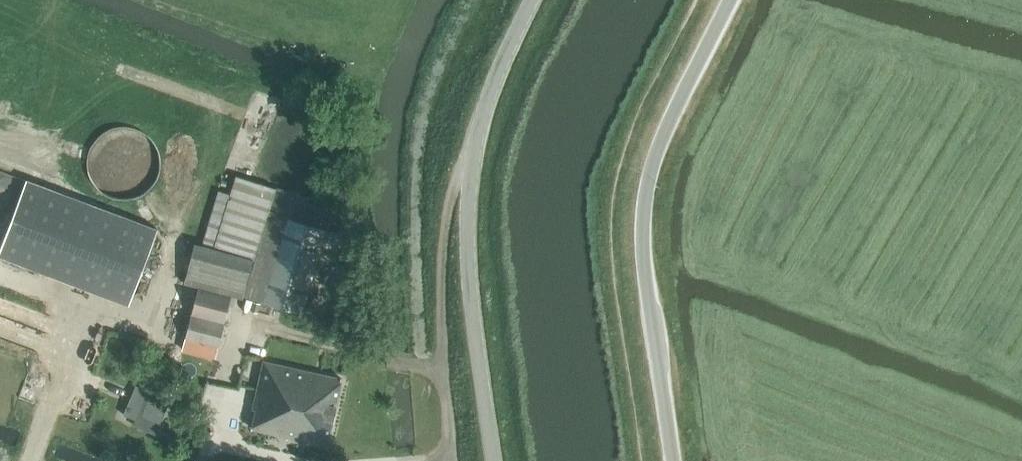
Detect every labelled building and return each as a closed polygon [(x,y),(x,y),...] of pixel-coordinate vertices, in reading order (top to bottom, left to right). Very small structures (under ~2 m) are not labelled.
[(159,163),(159,162),(158,154),(156,148),(152,142),(147,136),(141,132),(136,129),(128,127),(121,127),(114,128),(107,131),(102,134),(98,138),(93,144),(91,150),(89,157),(88,163),(89,170),(91,175),(94,181),(99,187),(104,192),(110,195),(118,197),(124,197),(129,197),(137,195),(143,192),(148,187),(153,181),(156,175),(158,170),(159,163)] [(186,339),(218,346),(231,294),(301,314),(333,206),(276,189),(235,177),(230,194),(218,191),(202,245),(195,244),(184,285),(198,288),(186,339)] [(129,305),(157,230),(27,180),(0,250),(0,256),(129,305)] [(251,430),(327,446),(342,379),(243,357),(236,389),(255,393),(251,410),(254,411),(251,430)] [(153,394),(136,387),(124,415),(135,420),(138,415),(159,424),(168,404),(152,397),(153,394)]
